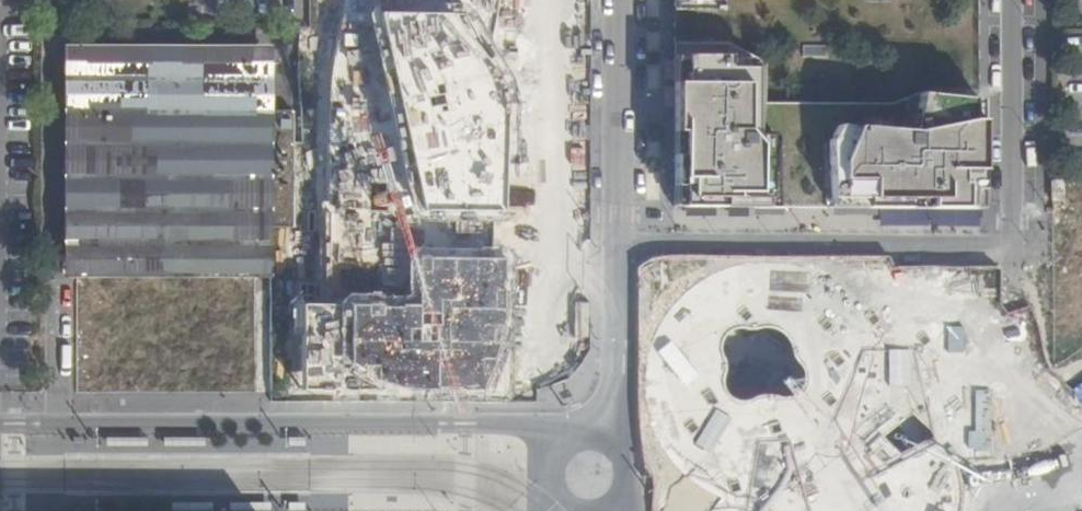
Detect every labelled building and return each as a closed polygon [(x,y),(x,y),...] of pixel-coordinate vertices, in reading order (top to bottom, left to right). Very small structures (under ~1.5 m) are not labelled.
[(62,46),(62,276),(77,276),(77,62),(269,62),(269,45),(62,46)] [(726,49),(672,48),(672,205),(978,207),(978,99),(917,99),(889,112),(763,112),(764,70),(726,49)] [(269,276),(269,110),(269,62),(77,62),(77,276),(255,276),(263,276),(269,276)] [(749,506),(749,507),(737,510),(960,510),(962,498),(961,473),(953,449),(940,427),(922,409),(911,349),(890,352),(880,326),(865,304),(848,288),(829,275),(807,266),(784,261),(761,260),(738,264),(716,272),(696,284),(676,302),(661,323),(650,348),(645,374),(646,401),(653,427),(664,451),(681,472),(702,489),(727,501),(749,506)]
